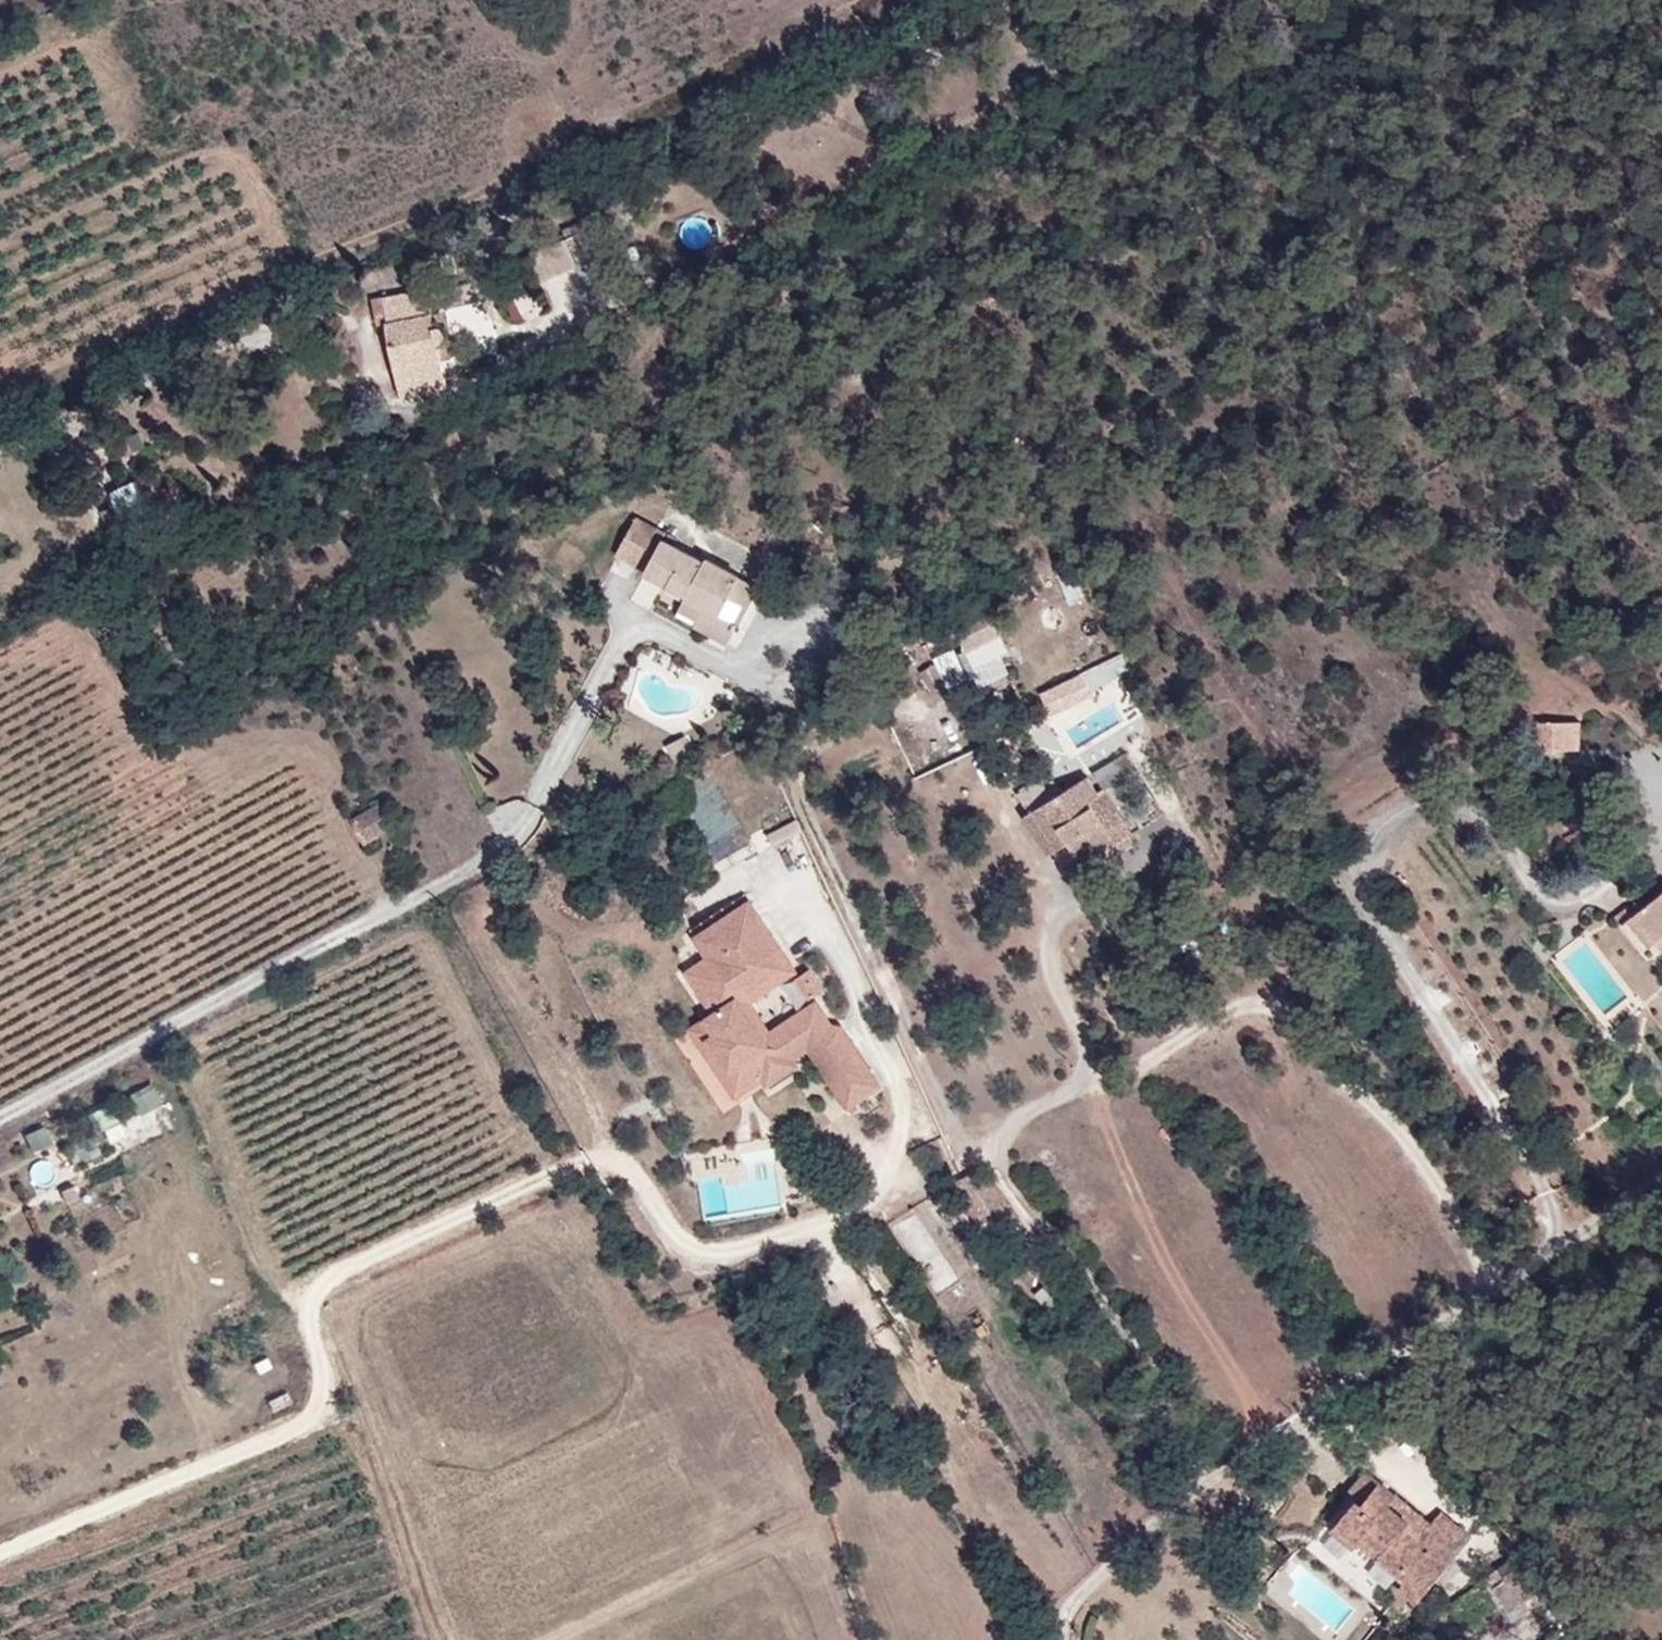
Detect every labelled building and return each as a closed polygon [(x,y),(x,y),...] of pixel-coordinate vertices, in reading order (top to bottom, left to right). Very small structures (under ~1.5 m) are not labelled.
[(427,287),(385,296),(390,319),(387,319),(403,397),(435,391),(433,380),(446,378),(438,345),(443,341),(445,335),(445,331),(442,326),(434,324),(427,287)] [(140,482),(115,494),(135,535),(158,523),(140,482)] [(668,534),(639,518),(619,555),(689,595),(681,609),(701,620),(707,609),(723,617),(735,594),(750,603),(760,586),(709,558),(706,562),(666,540),(668,534)] [(982,605),(955,618),(964,636),(990,622),(982,605)] [(737,626),(723,617),(707,609),(701,620),(698,626),(728,644),(737,626)] [(1579,722),(1541,722),(1541,745),(1579,747),(1579,722)] [(1057,773),(1021,788),(1028,804),(1064,789),(1057,773)] [(1090,775),(1035,810),(1057,847),(1069,840),(1080,859),(1114,837),(1117,842),(1131,834),(1134,832),(1116,803),(1101,813),(1091,798),(1100,793),(1090,775)] [(1107,789),(1100,793),(1091,798),(1101,813),(1116,803),(1107,789)] [(381,806),(355,819),(368,841),(393,827),(381,806)] [(1057,847),(1035,810),(1026,816),(1047,853),(1057,847)] [(1131,834),(1117,842),(1121,850),(1135,842),(1131,834)] [(1635,915),(1656,943),(1661,938),(1661,893),(1635,915)] [(693,1022),(737,1100),(818,1055),(848,1108),(884,1088),(829,992),(773,1023),(758,997),(802,972),(758,894),(694,930),(708,955),(688,967),(713,1011),(693,1022)] [(787,983),(801,1001),(825,984),(812,965),(787,983)] [(101,1102),(116,1149),(176,1129),(160,1082),(101,1102)] [(71,1183),(59,1189),(67,1201),(77,1195),(71,1183)] [(1454,1556),(1425,1532),(1389,1503),(1395,1495),(1363,1469),(1347,1490),(1356,1497),(1333,1524),(1357,1542),(1358,1541),(1365,1533),(1386,1550),(1379,1558),(1404,1579),(1423,1594),(1454,1556)] [(1389,1503),(1425,1532),(1432,1524),(1396,1494),(1395,1495),(1389,1503)] [(1365,1533),(1358,1541),(1379,1558),(1386,1550),(1365,1533)] [(1532,1569),(1523,1556),(1501,1572),(1510,1585),(1514,1582),(1529,1571),(1532,1569)] [(1544,1591),(1529,1571),(1514,1582),(1529,1602),(1544,1591)] [(1418,1601),(1423,1594),(1404,1579),(1399,1585),(1418,1601)]
